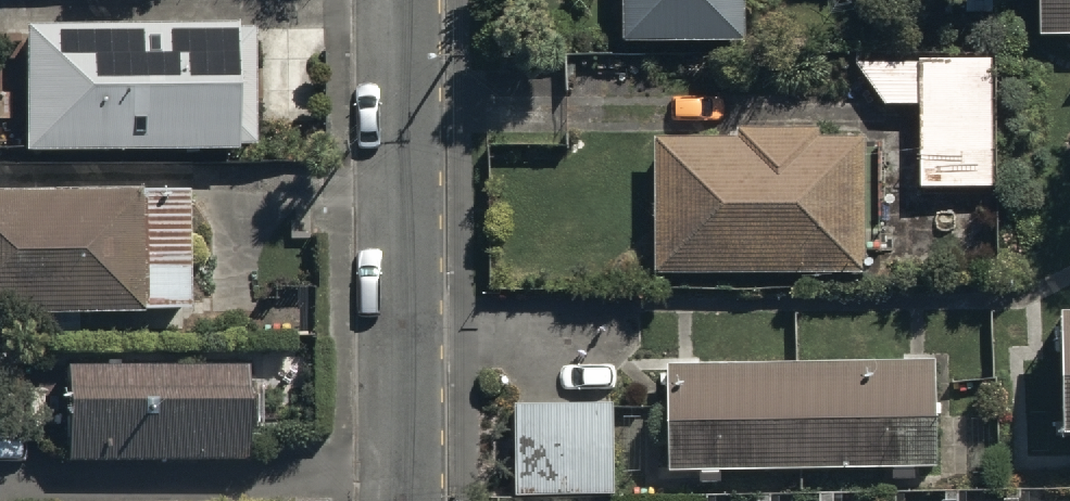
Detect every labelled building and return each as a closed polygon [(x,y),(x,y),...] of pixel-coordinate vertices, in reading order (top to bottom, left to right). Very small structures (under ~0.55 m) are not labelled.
[(618,39),(744,40),(744,0),(619,0),(618,39)] [(1036,36),(1069,35),(1069,0),(1036,0),(1036,36)] [(231,20),(19,21),(19,142),(184,141),(184,148),(232,147),(231,20)] [(883,103),(916,102),(918,187),(988,186),(986,53),(855,55),(855,65),(883,103)] [(655,136),(655,272),(863,272),(863,134),(816,134),(816,125),(740,125),(740,136),(655,136)] [(0,188),(0,308),(185,312),(187,191),(0,188)] [(1058,428),(1069,428),(1069,308),(1055,308),(1058,428)] [(932,358),(668,359),(668,481),(933,480),(932,358)] [(244,363),(65,362),(65,458),(243,459),(244,363)]
